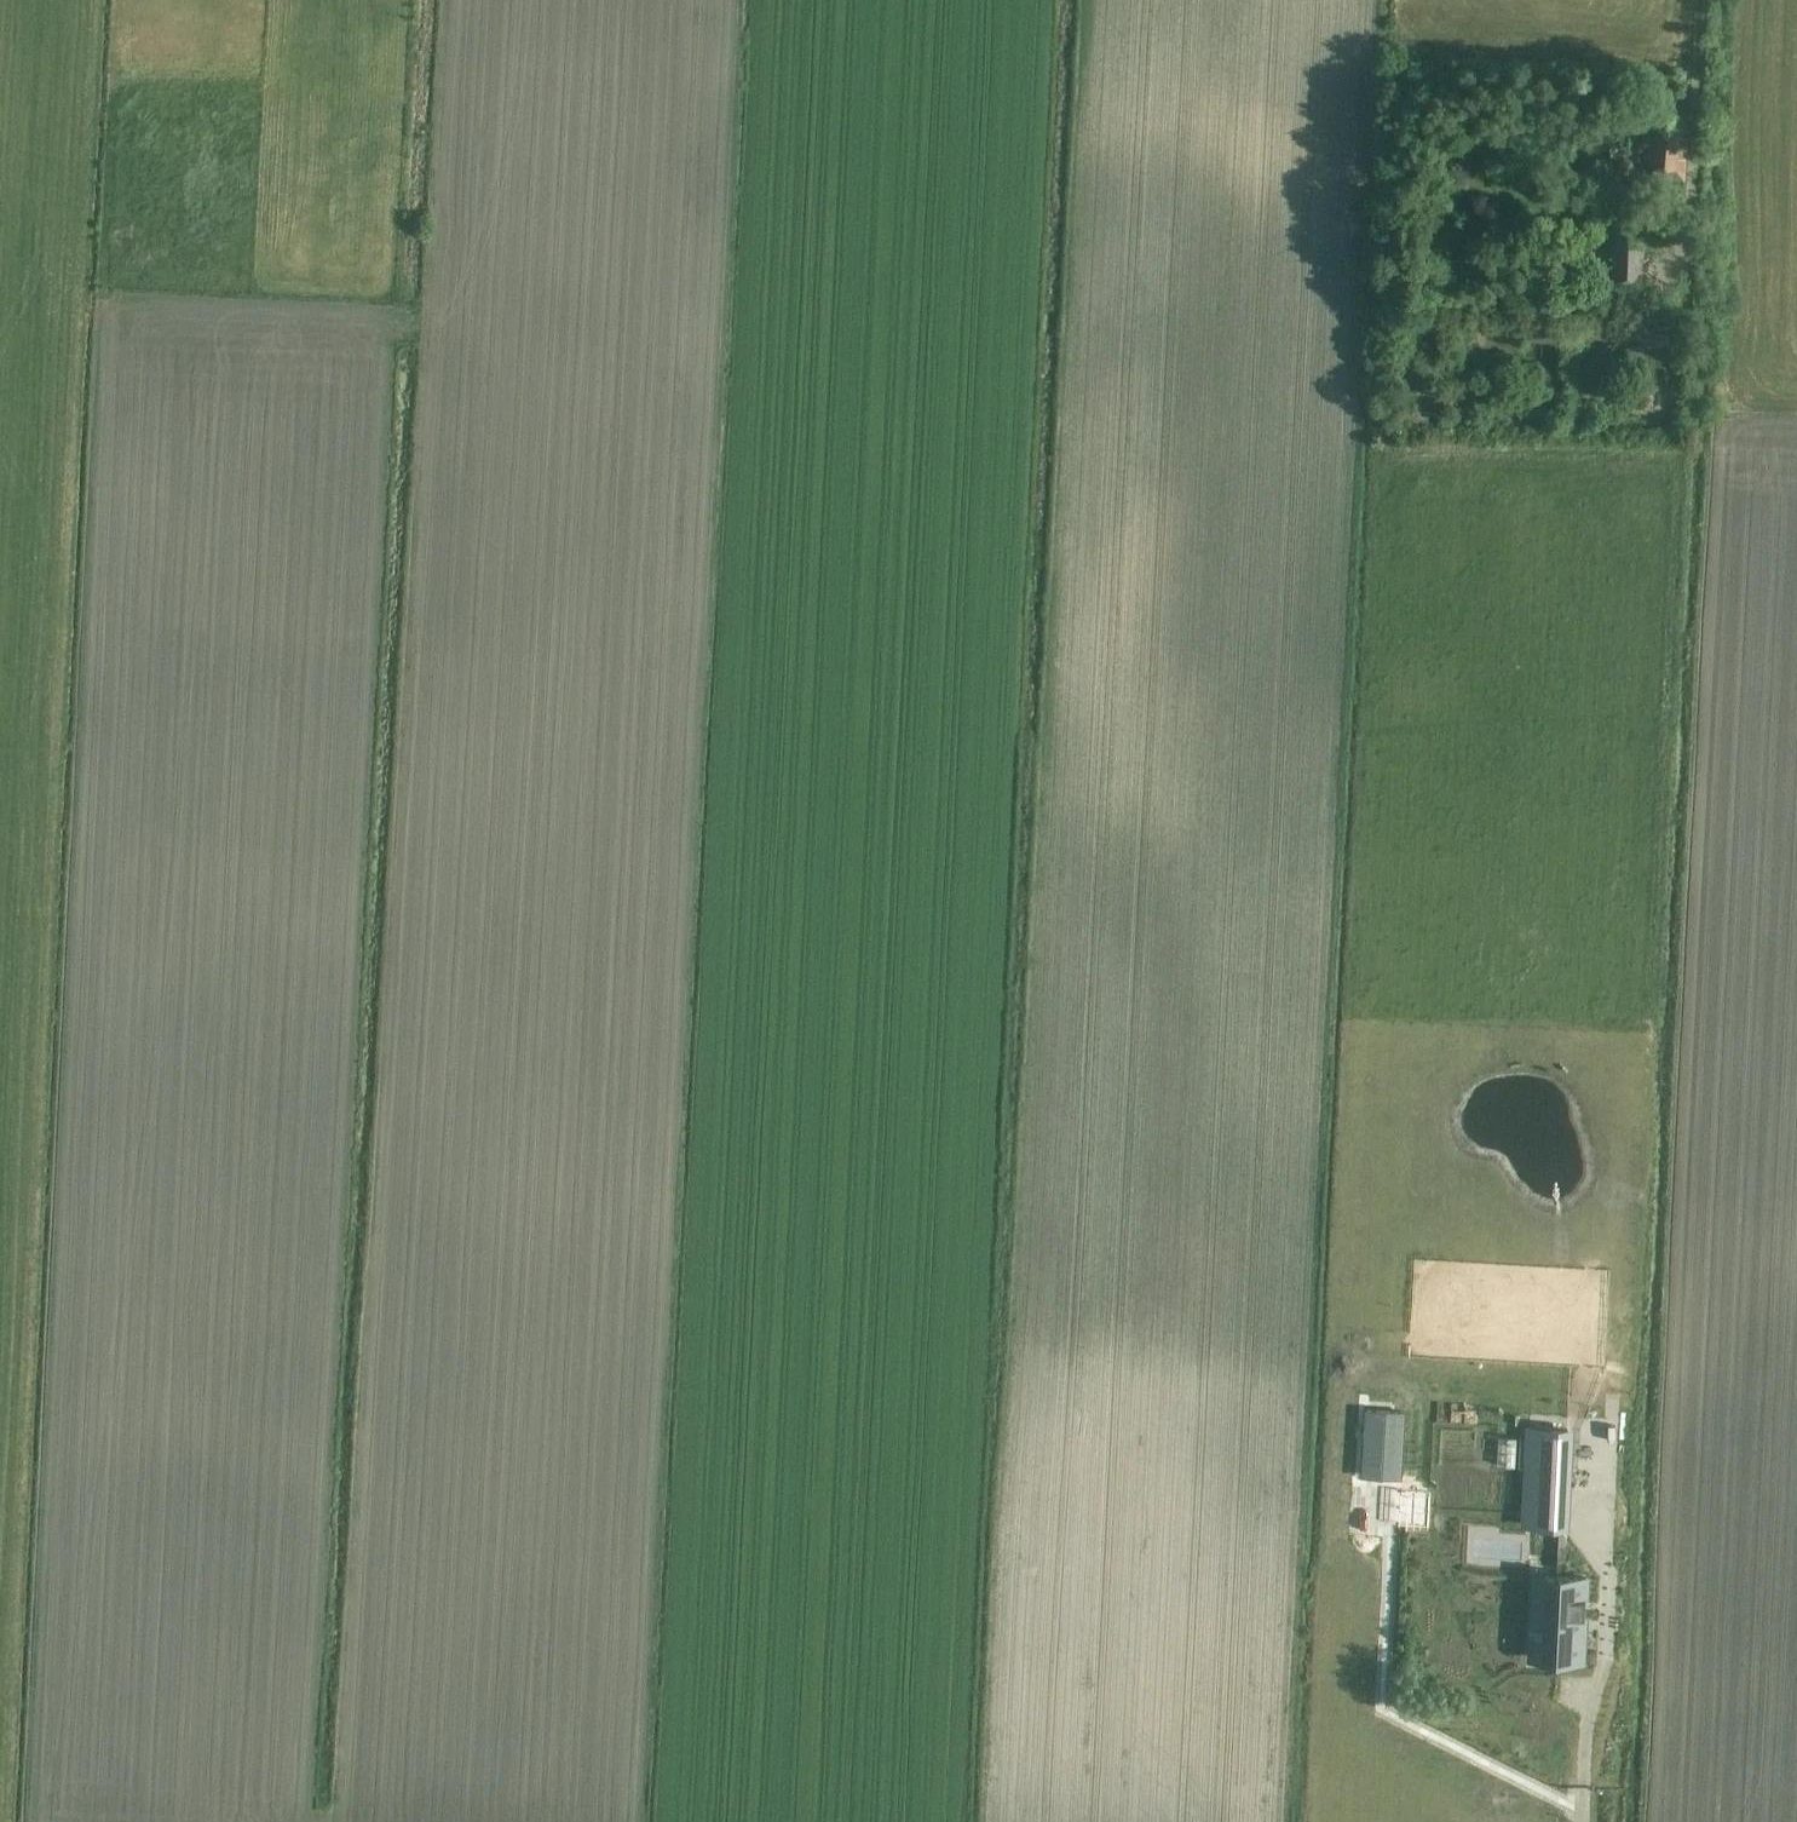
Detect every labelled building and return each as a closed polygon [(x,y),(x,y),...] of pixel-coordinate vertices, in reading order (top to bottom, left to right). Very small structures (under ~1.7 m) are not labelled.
[(1646,152),(1645,190),(1684,192),(1687,125),(1649,123),(1648,152),(1646,152)] [(1643,280),(1645,220),(1615,220),(1613,279),(1643,280)] [(1573,244),(1572,266),(1592,266),(1593,245),(1573,244)] [(1405,1410),(1364,1407),(1361,1475),(1401,1477),(1405,1410)] [(1568,1429),(1529,1428),(1525,1524),(1563,1526),(1568,1429)] [(1541,1657),(1582,1659),(1586,1576),(1545,1574),(1544,1600),(1535,1599),(1533,1631),(1543,1631),(1541,1657)]
